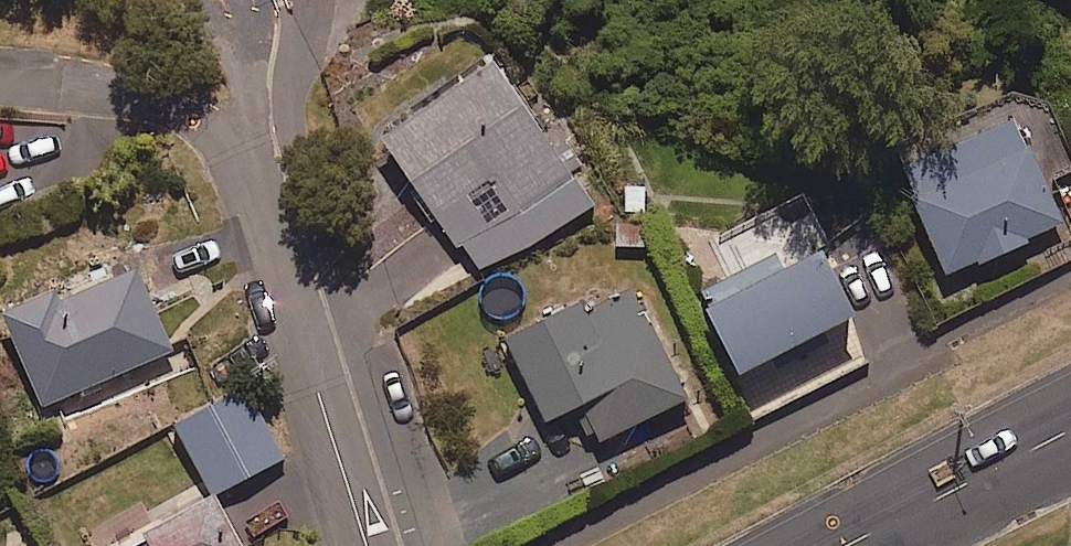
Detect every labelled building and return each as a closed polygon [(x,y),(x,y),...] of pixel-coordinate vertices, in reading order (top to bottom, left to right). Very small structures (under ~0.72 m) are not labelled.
[(491,66),(378,144),(476,287),(590,208),(491,66)] [(1017,119),(898,172),(945,277),(1065,224),(1017,119)] [(779,252),(702,291),(715,317),(706,322),(739,387),(859,327),(823,256),(789,272),(779,252)] [(0,320),(0,328),(40,415),(175,354),(138,273),(59,309),(53,296),(0,320)] [(582,306),(503,344),(549,439),(591,419),(604,446),(687,405),(632,292),(586,314),(582,306)] [(245,386),(175,423),(216,497),(285,462),(245,386)] [(215,498),(143,537),(148,545),(241,545),(215,498)]
